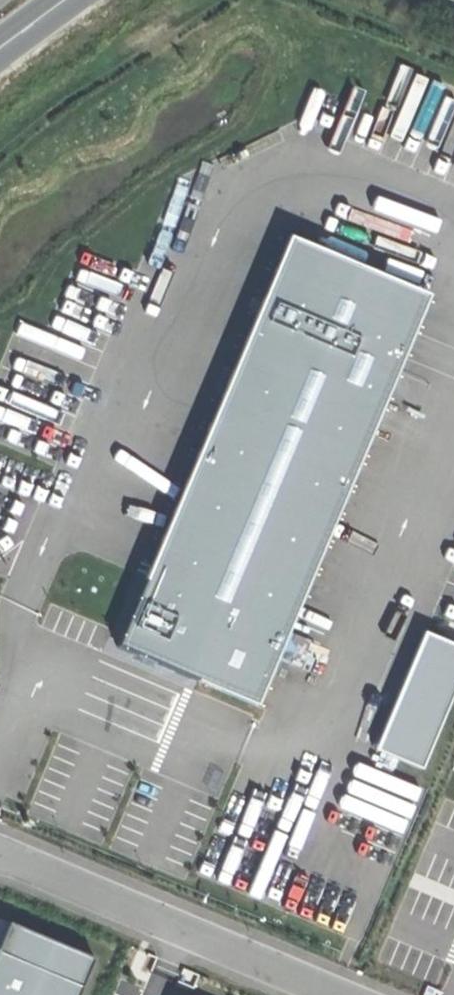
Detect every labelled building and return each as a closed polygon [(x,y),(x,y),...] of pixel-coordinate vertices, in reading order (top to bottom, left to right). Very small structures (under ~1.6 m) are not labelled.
[(431,298),(291,240),(151,575),(125,636),(121,647),(182,673),(260,705),(431,298)] [(426,636),(379,752),(426,771),(453,703),(453,647),(426,636)] [(1,951),(0,954),(0,994),(83,994),(86,987),(1,951)]
